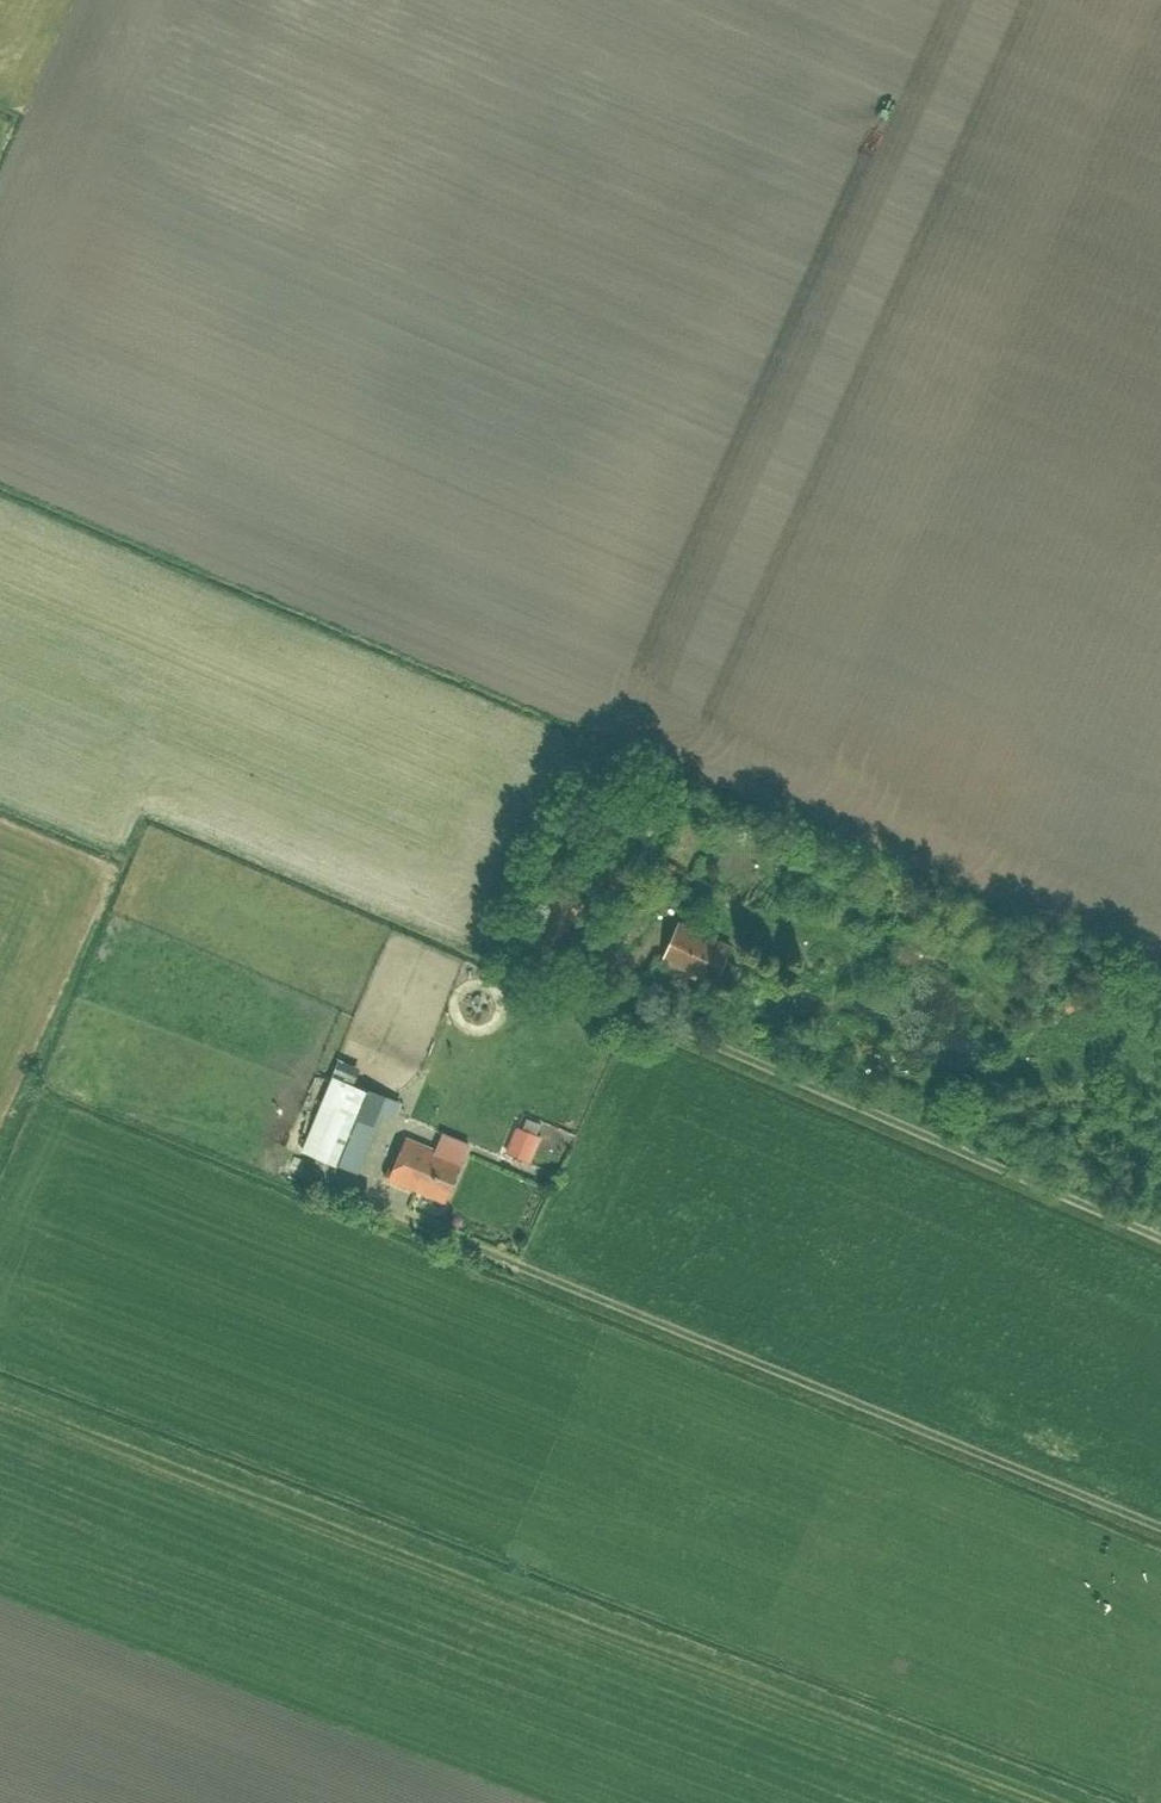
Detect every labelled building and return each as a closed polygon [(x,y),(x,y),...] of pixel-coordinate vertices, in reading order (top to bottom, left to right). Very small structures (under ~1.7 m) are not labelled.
[(587,897),(558,885),(528,958),(571,976),(582,948),(569,942),(587,897)] [(730,946),(680,923),(664,958),(715,981),(730,946)] [(392,1100),(335,1076),(304,1151),(354,1172),(380,1109),(388,1112),(392,1100)] [(544,1137),(520,1127),(509,1153),(533,1163),(544,1137)] [(462,1160),(407,1137),(390,1178),(445,1201),(462,1160)]
